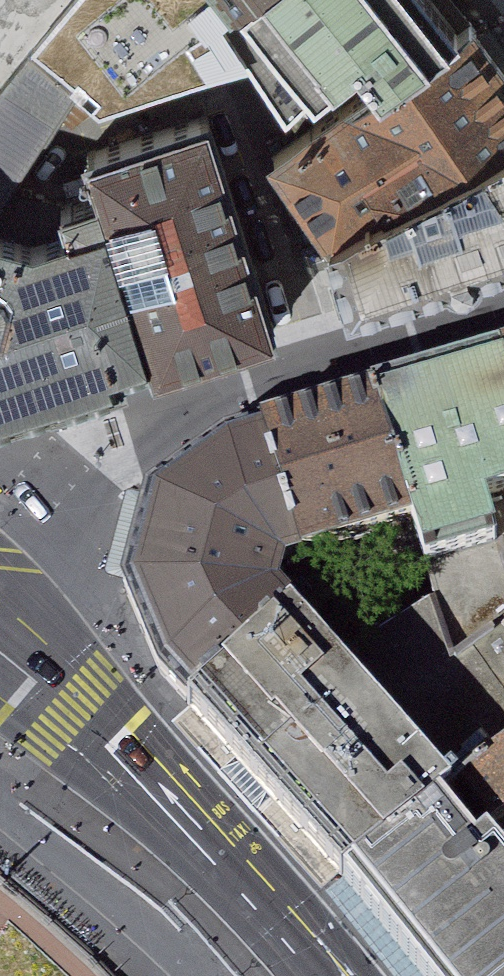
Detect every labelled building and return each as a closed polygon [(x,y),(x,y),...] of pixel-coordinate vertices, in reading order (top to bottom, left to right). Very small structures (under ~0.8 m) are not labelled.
[(40,54),(88,0),(0,0),(0,109),(40,54)] [(268,0),(88,0),(40,54),(99,100),(177,81),(249,63),(225,36),(268,0)] [(473,32),(448,0),(268,0),(225,36),(249,63),(315,134),(473,32)] [(473,32),(315,134),(280,157),(311,202),(332,234),(503,159),(503,73),(473,32)] [(99,174),(64,184),(37,183),(99,100),(40,54),(0,109),(0,435),(46,419),(96,402),(163,377),(99,174)] [(94,159),(99,174),(163,377),(279,341),(210,122),(94,159)] [(503,264),(503,159),(332,234),(353,316),(483,271),(503,264)] [(499,363),(366,401),(408,543),(423,579),(495,555),(487,524),(503,518),(503,382),(499,363)] [(291,581),(408,543),(366,401),(250,433),(291,581)] [(183,700),(283,606),(274,594),(278,585),(291,581),(250,433),(215,447),(152,504),(127,585),(130,595),(145,631),(153,652),(162,672),(183,700)] [(183,700),(346,885),(442,803),(455,795),(503,765),(503,714),(458,652),(429,598),(329,658),(283,606),(183,700)] [(458,652),(503,714),(503,619),(458,652)] [(455,795),(442,803),(477,850),(503,830),(503,765),(455,795)] [(442,803),(346,885),(424,975),(503,975),(503,830),(477,850),(442,803)] [(12,894),(0,883),(0,916),(12,894)] [(12,894),(0,916),(0,975),(104,975),(12,894)]
